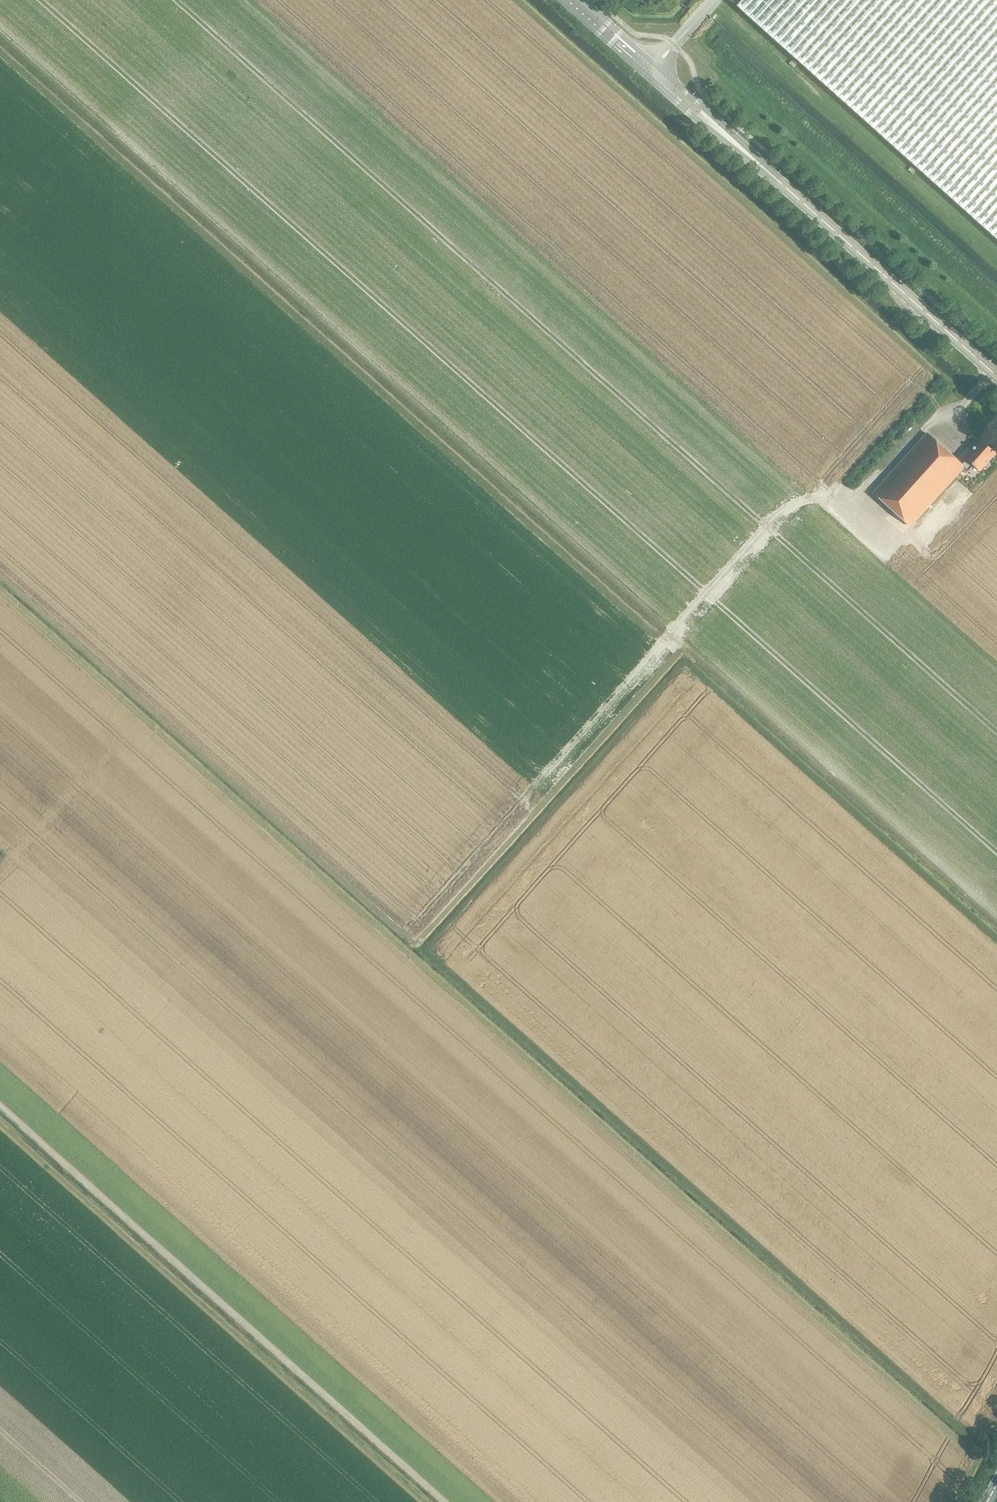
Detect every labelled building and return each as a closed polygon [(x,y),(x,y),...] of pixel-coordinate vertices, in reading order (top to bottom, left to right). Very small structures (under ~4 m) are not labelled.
[(737,6),(996,239),(996,0),(742,0),(737,6)] [(980,470),(996,453),(982,440),(966,458),(967,459),(963,463),(929,432),(874,492),(912,526),(963,470),(967,474),(975,466),(980,470)]
